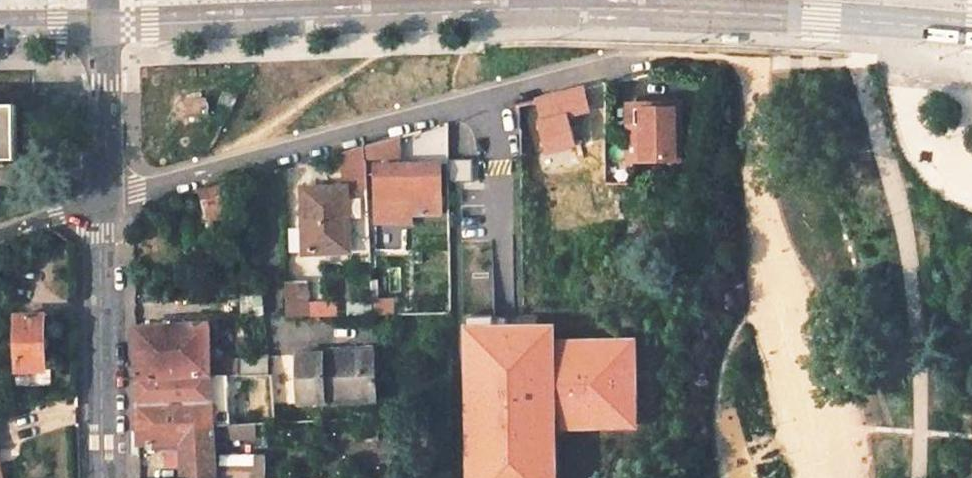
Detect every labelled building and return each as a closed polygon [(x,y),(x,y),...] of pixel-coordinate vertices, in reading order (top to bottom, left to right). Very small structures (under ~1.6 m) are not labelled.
[(540,102),(545,121),(591,109),(586,91),(540,102)] [(682,105),(631,107),(631,129),(642,129),(642,164),(681,163),(682,105)] [(18,160),(17,107),(0,107),(0,160),(18,160)] [(410,131),(412,156),(449,154),(447,129),(410,131)] [(631,129),(631,164),(642,164),(642,129),(631,129)] [(368,159),(388,159),(388,141),(368,147),(368,159)] [(438,166),(378,166),(378,174),(378,190),(412,190),(413,217),(440,217),(438,166)] [(233,184),(207,191),(211,208),(238,201),(233,184)] [(347,188),(304,188),(304,252),(346,252),(347,188)] [(208,209),(214,232),(247,224),(241,200),(238,201),(211,208),(208,209)] [(745,282),(725,281),(724,292),(745,292),(745,282)] [(305,318),(304,283),(284,283),(284,319),(305,318)] [(9,320),(8,301),(0,301),(0,320),(9,320)] [(21,375),(44,374),(42,319),(20,320),(21,375)] [(462,324),(465,477),(556,477),(555,426),(638,424),(636,335),(554,336),(554,322),(462,324)] [(214,393),(212,326),(136,330),(138,396),(214,393)] [(374,354),(297,357),(299,405),(375,403),(374,354)] [(139,432),(215,429),(214,393),(138,396),(139,432)] [(157,447),(157,452),(171,452),(171,465),(186,465),(186,476),(182,476),(182,477),(217,477),(216,462),(215,429),(139,432),(139,448),(157,447)] [(250,459),(216,462),(217,477),(253,477),(250,459)]
